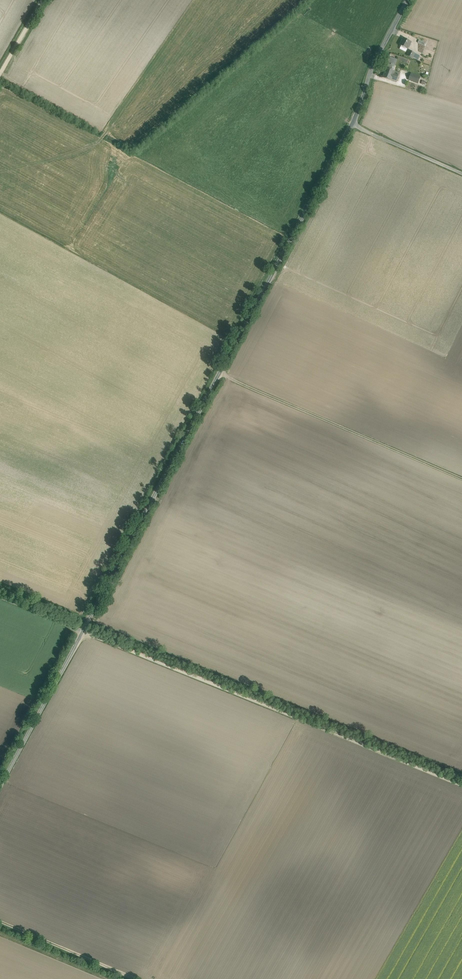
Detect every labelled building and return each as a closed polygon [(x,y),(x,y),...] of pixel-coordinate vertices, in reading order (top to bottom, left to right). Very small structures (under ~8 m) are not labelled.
[(411,42),(404,38),(400,45),(407,49),(411,42)] [(396,60),(389,58),(386,64),(384,68),(386,69),(382,78),(391,81),(391,79),(396,81),(398,75),(393,73),(394,70),(390,69),(392,64),(394,65),(396,60)] [(420,77),(411,73),(409,80),(418,83),(420,77)]
